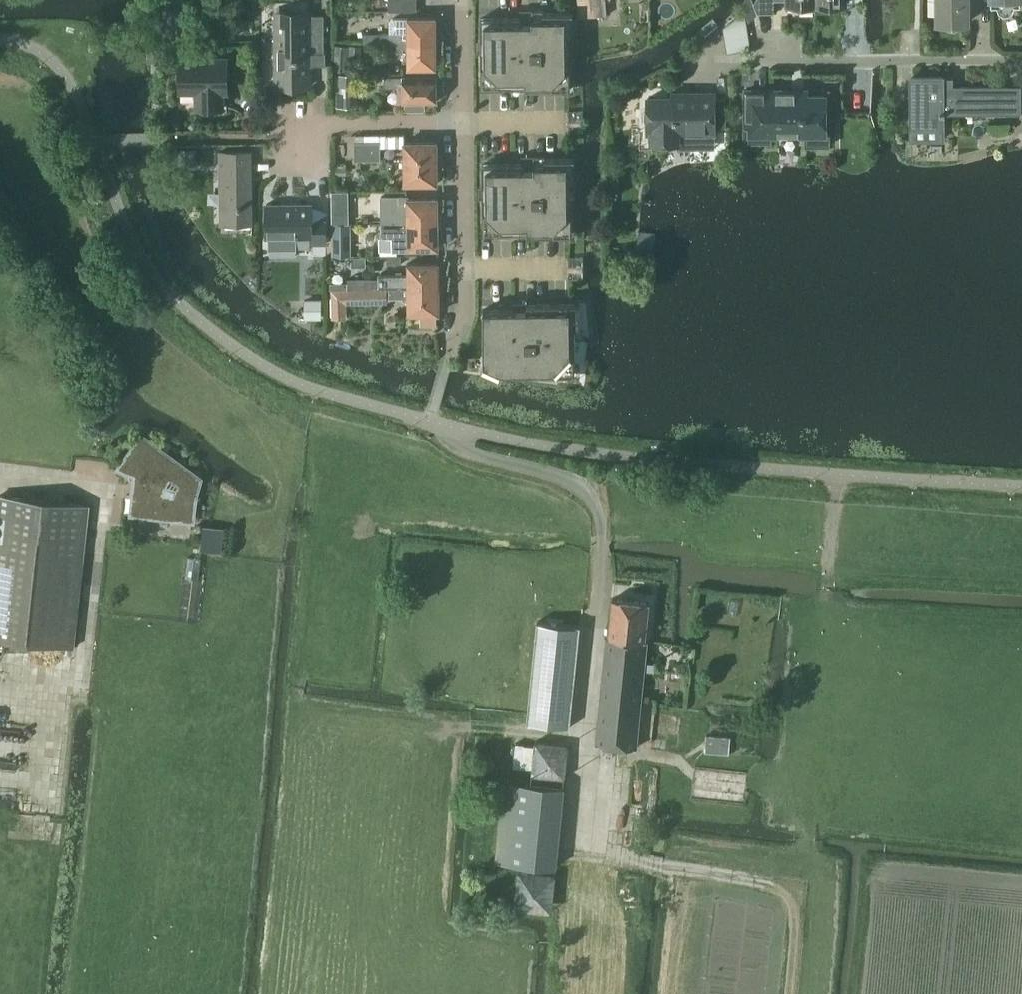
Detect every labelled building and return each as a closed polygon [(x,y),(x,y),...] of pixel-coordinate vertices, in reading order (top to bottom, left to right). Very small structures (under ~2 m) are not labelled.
[(191,44),(191,0),(165,0),(164,0),(165,44),(191,44)] [(388,11),(416,10),(416,0),(388,0),(388,11)] [(579,18),(608,16),(607,0),(578,0),(579,18)] [(754,4),(758,14),(774,14),(774,0),(757,0),(754,4)] [(774,0),(788,0),(788,6),(800,6),(800,12),(818,12),(818,0),(774,0)] [(818,12),(835,12),(835,5),(847,5),(847,0),(818,0),(818,12)] [(938,23),(944,23),(946,28),(950,31),(955,31),(960,27),(961,22),(968,22),(967,0),(937,0),(938,23)] [(991,8),(997,8),(999,12),(1003,16),(1009,15),(1013,12),(1014,7),(1021,7),(1020,0),(991,0),(991,8)] [(480,19),(481,87),(525,86),(525,89),(570,88),(570,51),(569,51),(569,39),(572,39),(572,13),(520,14),(521,18),(480,19)] [(309,60),(323,60),(322,14),(293,15),(271,16),(272,38),(273,84),(310,83),(309,60)] [(389,33),(363,33),(363,41),(389,41),(389,42),(435,42),(435,16),(407,17),(392,18),(389,21),(389,33)] [(435,42),(389,42),(389,52),(403,52),(403,46),(407,46),(408,67),(436,67),(435,42)] [(334,45),(333,70),(348,71),(349,46),(334,45)] [(197,108),(223,108),(222,91),(227,91),(226,58),(180,59),(181,92),(197,92),(197,108)] [(335,74),(335,106),(353,106),(353,90),(357,90),(356,74),(335,74)] [(384,77),(384,87),(398,87),(398,82),(403,82),(403,102),(404,102),(404,110),(423,110),(423,102),(436,101),(436,76),(384,77)] [(943,77),(911,78),(912,129),(912,138),(943,138),(943,129),(944,129),(944,115),(946,115),(946,113),(1020,112),(1020,88),(954,88),(943,88),(943,77)] [(790,91),(745,91),(745,126),(769,126),(770,134),(771,134),(805,134),(805,147),(829,147),(829,133),(825,133),(825,97),(807,97),(805,97),(805,100),(790,100),(790,91)] [(673,99),(647,99),(648,133),(652,133),(652,143),(678,143),(696,143),(696,133),(714,133),(714,128),(726,128),(726,97),(713,97),(713,93),(686,93),(686,99),(673,99)] [(355,160),(380,160),(379,142),(354,142),(355,160)] [(437,142),(403,142),(404,163),(437,162),(437,142)] [(174,150),(173,166),(194,166),(195,150),(174,150)] [(220,152),(220,188),(225,188),(225,224),(253,224),(252,178),(248,178),(248,152),(220,152)] [(571,185),(575,184),(575,158),(523,159),(523,163),(482,164),(483,232),(527,232),(527,234),(573,234),(573,197),(571,197),(571,185)] [(437,162),(404,163),(404,184),(438,183),(437,162)] [(408,196),(381,196),(381,223),(388,223),(438,222),(438,214),(437,197),(408,198),(408,196)] [(267,204),(267,237),(268,237),(268,249),(295,248),(295,237),(311,236),(311,244),(327,244),(326,220),(312,220),(312,204),(267,204)] [(344,211),(332,211),(332,223),(344,223),(344,211)] [(388,223),(381,223),(382,249),(383,250),(409,250),(409,247),(438,247),(438,230),(438,222),(388,223)] [(343,227),(332,227),(333,255),(344,255),(344,242),(343,242),(343,227)] [(582,257),(567,257),(567,279),(582,279),(582,257)] [(396,273),(378,273),(378,279),(378,288),(389,288),(438,287),(438,278),(442,276),(442,268),(438,265),(438,262),(408,262),(408,273),(402,273),(402,270),(396,270),(396,273)] [(372,278),(347,278),(347,289),(378,288),(378,279),(372,278)] [(438,287),(389,288),(389,297),(403,297),(403,299),(406,300),(408,300),(408,313),(420,312),(420,325),(434,325),(436,322),(436,312),(439,312),(439,310),(442,307),(442,299),(438,297),(438,287)] [(347,289),(331,289),(332,304),(346,303),(351,303),(350,300),(387,299),(387,289),(347,289)] [(304,301),(303,320),(319,321),(320,301),(304,301)] [(579,327),(579,303),(526,304),(515,304),(515,308),(483,309),(483,363),(516,363),(516,376),(534,374),(533,377),(557,381),(559,375),(575,375),(575,327),(579,327)] [(132,513),(180,518),(181,514),(192,515),(195,495),(189,494),(199,479),(142,437),(121,465),(121,466),(129,470),(128,474),(129,478),(133,480),(141,482),(141,488),(135,488),(132,513)] [(73,648),(89,506),(0,496),(0,640),(73,648)] [(204,526),(202,550),(221,552),(223,528),(204,526)] [(245,571),(256,572),(257,560),(246,559),(245,571)] [(645,640),(649,602),(613,598),(609,636),(606,636),(595,744),(635,748),(644,670),(654,671),(655,664),(655,663),(645,662),(647,640),(645,640)] [(537,621),(533,664),(527,723),(570,727),(576,664),(580,626),(537,621)] [(729,754),(730,737),(706,735),(704,752),(729,754)] [(745,788),(746,773),(693,768),(691,797),(743,802),(745,788)] [(494,860),(554,865),(561,786),(502,780),(494,860)] [(246,820),(256,820),(256,807),(246,807),(246,820)] [(514,908),(550,912),(555,873),(518,869),(514,908)]
